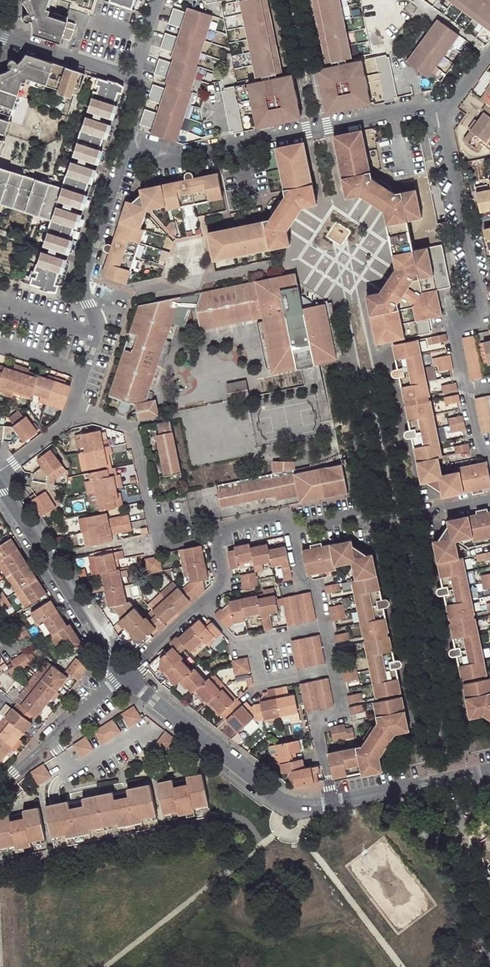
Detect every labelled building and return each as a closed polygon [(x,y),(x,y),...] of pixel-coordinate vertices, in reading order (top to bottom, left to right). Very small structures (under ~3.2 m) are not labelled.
[(38,30),(37,24),(36,23),(34,13),(28,0),(22,0),(22,1),(28,13),(26,14),(25,14),(24,16),(24,17),(24,19),(24,20),(25,21),(26,22),(28,23),(29,23),(31,22),(31,28),(38,30)] [(46,14),(47,10),(50,0),(28,0),(34,13),(36,23),(37,24),(38,30),(44,32),(49,15),(46,14)] [(109,1),(132,8),(135,0),(109,0),(109,1)] [(272,52),(271,48),(270,44),(276,42),(274,34),(272,25),(266,26),(265,22),(264,18),(270,17),(269,8),(267,0),(265,0),(261,1),(261,0),(241,0),(240,0),(243,14),(245,26),(248,39),(251,52),(253,65),(256,78),(277,75),(276,70),(282,69),(278,51),(272,52)] [(315,8),(321,7),(322,11),(342,7),(341,0),(313,0),(315,8)] [(489,30),(489,4),(489,5),(487,3),(484,0),(449,0),(489,30)] [(345,19),(342,7),(322,11),(323,17),(317,18),(318,25),(345,19)] [(170,16),(167,24),(179,28),(182,20),(184,13),(172,9),(170,16)] [(184,29),(183,34),(182,39),(176,37),(174,45),(171,52),(178,55),(176,60),(178,60),(177,65),(171,63),(168,62),(166,70),(163,77),(166,78),(172,80),(170,85),(172,86),(170,91),(164,89),(160,87),(157,95),(155,103),(160,104),(165,106),(164,111),(162,116),(157,115),(152,113),(150,120),(147,127),(152,129),(158,131),(156,137),(175,143),(179,130),(183,118),(187,105),(191,93),(189,92),(193,79),(195,73),(196,67),(195,66),(197,60),(199,54),(201,47),(203,41),(207,28),(211,16),(191,10),(189,15),(184,13),(182,20),(179,28),(184,29)] [(53,12),(51,16),(49,15),(44,32),(46,32),(59,37),(61,31),(71,34),(72,32),(75,24),(64,21),(66,16),(53,12)] [(320,33),(327,32),(328,37),(347,32),(345,19),(318,25),(320,33)] [(443,25),(438,21),(434,25),(440,29),(443,25)] [(425,38),(430,42),(427,46),(424,50),(419,47),(410,59),(415,63),(411,67),(420,74),(429,80),(459,37),(443,25),(440,29),(434,25),(425,38)] [(31,33),(45,38),(46,34),(37,31),(38,30),(31,28),(31,33)] [(45,38),(57,43),(59,37),(46,32),(44,32),(38,30),(37,31),(46,34),(45,38)] [(59,37),(70,40),(71,34),(61,31),(59,37)] [(358,44),(355,31),(347,32),(350,46),(358,44)] [(350,46),(347,32),(328,37),(329,42),(322,44),(324,52),(350,46)] [(159,49),(162,49),(171,52),(174,45),(176,37),(164,33),(162,41),(159,49)] [(353,59),(350,46),(324,52),(326,59),(332,57),(333,63),(347,60),(353,59)] [(209,50),(201,47),(199,54),(207,56),(209,50)] [(29,59),(37,62),(39,58),(25,53),(16,63),(13,59),(11,59),(10,59),(9,60),(8,61),(8,62),(7,63),(8,64),(10,68),(0,74),(0,80),(12,75),(20,68),(29,59)] [(205,62),(207,56),(199,54),(197,60),(205,62)] [(32,80),(31,84),(43,88),(44,84),(57,88),(56,92),(70,96),(71,93),(77,95),(80,87),(73,85),(78,71),(52,62),(39,58),(37,62),(29,59),(20,68),(12,75),(0,80),(0,102),(15,107),(24,82),(25,78),(32,80)] [(154,74),(156,75),(163,77),(166,70),(168,62),(158,59),(156,67),(154,74)] [(329,112),(342,109),(356,106),(362,105),(370,103),(375,102),(395,98),(392,85),(390,72),(387,59),(367,63),(362,64),(354,66),(348,67),(334,70),(328,71),(321,72),(322,80),(323,85),(326,98),(327,103),(329,112)] [(411,67),(415,63),(410,59),(407,64),(411,67)] [(78,71),(73,85),(80,87),(84,73),(78,71)] [(203,75),(195,73),(193,79),(201,81),(203,75)] [(103,79),(97,77),(94,84),(97,85),(95,91),(92,90),(86,110),(111,118),(120,90),(122,86),(112,82),(109,81),(103,79)] [(284,80),(279,81),(264,84),(258,85),(249,87),(245,88),(225,92),(228,105),(230,118),(233,132),(253,127),(257,127),(286,121),(299,119),(298,110),(296,105),(294,90),(293,87),(291,79),(284,80)] [(150,93),(147,100),(155,103),(157,95),(160,87),(153,85),(150,93)] [(485,93),(480,100),(487,105),(489,108),(489,97),(485,93)] [(6,135),(15,107),(0,102),(0,133),(6,135)] [(487,149),(489,145),(487,143),(489,138),(489,108),(487,105),(482,113),(485,115),(479,123),(473,130),(476,132),(468,144),(480,153),(484,147),(487,149)] [(142,117),(139,125),(147,127),(150,120),(152,113),(144,110),(142,117)] [(109,124),(84,116),(79,131),(100,138),(101,137),(104,138),(109,124)] [(469,130),(471,131),(473,130),(479,123),(475,121),(469,130)] [(468,144),(476,132),(473,130),(471,131),(464,141),(468,144)] [(71,156),(96,165),(101,150),(96,149),(100,138),(79,131),(71,156)] [(362,131),(334,137),(345,193),(360,190),(366,192),(388,206),(391,211),(394,224),(409,222),(423,218),(418,190),(396,195),(390,191),(392,188),(380,180),(378,183),(373,180),(362,131)] [(271,222),(210,234),(215,263),(285,247),(284,237),(284,229),(298,207),(302,203),(317,199),(305,144),(277,150),(286,197),(282,203),(279,202),(272,214),(274,216),(271,222)] [(370,151),(371,166),(379,166),(378,151),(370,151)] [(61,208),(63,203),(82,209),(86,195),(83,194),(87,182),(90,183),(94,171),(69,162),(61,188),(56,201),(54,206),(52,213),(49,222),(71,231),(72,227),(76,228),(80,215),(61,208)] [(26,207),(39,212),(40,209),(52,213),(54,206),(56,201),(61,188),(51,185),(48,184),(40,182),(24,177),(21,176),(14,174),(0,169),(0,198),(13,203),(14,201),(27,205),(26,207)] [(222,197),(217,172),(203,175),(204,179),(177,185),(176,180),(140,188),(140,194),(150,200),(151,208),(165,205),(165,209),(222,197)] [(185,178),(176,180),(177,185),(204,179),(203,175),(193,176),(192,178),(191,179),(190,179),(189,180),(188,180),(186,179),(185,178)] [(489,214),(489,187),(476,189),(482,215),(489,214)] [(400,255),(415,251),(412,236),(409,222),(394,224),(391,211),(388,206),(366,192),(360,190),(345,193),(347,200),(361,197),(385,212),(391,240),(397,268),(381,293),(367,296),(368,302),(381,299),(387,294),(401,272),(403,267),(400,255)] [(137,211),(145,213),(151,208),(150,200),(140,194),(139,194),(132,200),(137,211)] [(106,260),(102,274),(127,282),(145,227),(141,226),(145,213),(137,211),(132,200),(131,198),(126,197),(114,233),(119,234),(110,261),(106,260)] [(284,237),(285,247),(294,245),(292,233),(306,210),(319,207),(317,199),(302,203),(298,207),(284,229),(284,237)] [(12,205),(24,211),(26,207),(27,205),(14,201),(13,203),(12,205)] [(24,211),(37,216),(39,212),(26,207),(24,211)] [(39,212),(37,216),(49,222),(52,213),(40,209),(39,212)] [(37,216),(24,211),(24,212),(49,222),(37,216)] [(166,227),(172,235),(178,234),(175,221),(172,222),(166,227)] [(72,240),(68,239),(71,231),(49,222),(42,247),(67,255),(72,240)] [(109,250),(106,260),(110,261),(119,234),(114,233),(111,244),(112,245),(112,246),(111,247),(111,248),(110,249),(109,250)] [(170,250),(172,242),(169,238),(166,238),(163,247),(170,250)] [(378,345),(432,333),(430,319),(443,316),(437,290),(452,287),(443,244),(415,251),(400,255),(403,267),(401,272),(387,294),(381,299),(368,302),(378,345)] [(54,289),(56,290),(65,261),(39,252),(33,272),(36,274),(34,279),(31,278),(29,285),(38,288),(37,291),(45,294),(53,293),(54,289)] [(195,306),(200,326),(263,314),(264,317),(265,322),(271,354),(273,353),(273,357),(276,369),(278,368),(278,371),(297,367),(314,364),(336,359),(326,304),(316,306),(300,295),(297,274),(140,304),(130,332),(139,335),(133,351),(125,349),(110,396),(122,400),(132,403),(137,405),(144,407),(146,402),(149,392),(158,366),(166,340),(171,322),(184,327),(190,308),(195,306)] [(332,303),(326,304),(336,359),(343,358),(332,303)] [(264,317),(263,314),(200,326),(201,330),(264,317)] [(273,353),(271,354),(265,322),(258,323),(265,358),(273,357),(273,353)] [(130,332),(125,349),(133,351),(139,335),(130,332)] [(484,379),(486,379),(486,378),(485,372),(484,367),(479,345),(477,334),(474,335),(463,337),(472,381),(484,379)] [(436,337),(433,338),(434,346),(446,343),(448,343),(448,341),(447,335),(436,337)] [(174,342),(166,340),(158,366),(165,369),(174,342)] [(407,386),(403,387),(406,401),(407,401),(430,396),(432,396),(429,381),(426,367),(420,341),(394,346),(397,360),(402,359),(404,369),(399,369),(396,371),(395,372),(395,374),(395,375),(396,376),(397,377),(398,378),(399,378),(400,377),(401,377),(405,376),(407,386)] [(489,366),(489,362),(486,343),(479,345),(484,367),(489,366)] [(452,355),(437,358),(439,366),(453,362),(452,355)] [(455,369),(453,362),(439,366),(440,372),(455,369)] [(5,388),(3,394),(3,396),(11,398),(13,391),(21,367),(14,364),(12,369),(3,366),(0,376),(0,386),(5,388)] [(426,367),(429,381),(437,379),(434,365),(426,367)] [(28,372),(29,369),(21,367),(13,391),(27,395),(34,374),(28,372)] [(34,374),(27,395),(30,396),(31,394),(37,375),(34,374)] [(48,375),(47,378),(37,375),(31,394),(39,397),(38,402),(46,405),(55,378),(48,375)] [(61,384),(62,380),(55,378),(46,405),(53,407),(55,402),(61,404),(67,385),(65,385),(61,384)] [(248,383),(229,387),(232,402),(252,398),(248,383)] [(458,383),(443,386),(444,393),(459,390),(458,383)] [(64,405),(70,386),(67,385),(61,404),(64,405)] [(157,395),(149,392),(146,402),(154,401),(155,400),(157,395)] [(461,402),(460,395),(445,398),(447,405),(461,402)] [(408,406),(431,401),(430,396),(407,401),(408,406)] [(489,397),(476,400),(484,435),(489,433),(489,399),(489,397)] [(130,410),(132,403),(122,400),(119,408),(121,410),(127,412),(130,410)] [(148,418),(157,417),(154,401),(146,402),(144,407),(137,405),(140,420),(148,418)] [(420,446),(416,447),(424,484),(429,483),(434,475),(439,474),(443,473),(441,458),(445,457),(433,401),(431,401),(408,406),(407,406),(410,420),(414,420),(416,429),(413,430),(409,432),(408,433),(408,434),(408,436),(408,437),(409,438),(410,438),(414,438),(418,437),(420,446)] [(464,416),(450,419),(451,426),(466,423),(464,416)] [(24,417),(11,428),(3,427),(1,441),(9,443),(17,436),(22,442),(35,432),(24,417)] [(182,474),(172,423),(161,425),(160,430),(161,437),(159,437),(165,478),(182,474)] [(467,430),(466,423),(451,426),(453,433),(467,430)] [(101,429),(82,433),(85,451),(111,446),(110,439),(103,440),(101,429)] [(85,451),(82,433),(76,434),(79,452),(85,451)] [(472,451),(471,444),(456,448),(458,454),(472,451)] [(108,464),(106,454),(109,453),(112,453),(111,446),(85,451),(88,468),(108,464)] [(32,479),(46,482),(48,474),(61,464),(50,448),(36,459),(41,465),(33,471),(32,479)] [(79,452),(82,470),(88,468),(85,451),(79,452)] [(219,486),(220,489),(216,490),(220,509),(275,498),(275,502),(298,498),(300,498),(295,475),(294,471),(296,470),(296,462),(279,462),(277,474),(271,475),(219,486)] [(465,489),(478,486),(489,484),(489,472),(488,463),(458,469),(459,473),(447,475),(447,480),(448,484),(444,492),(445,498),(466,493),(465,489)] [(48,474),(46,482),(54,483),(55,478),(66,470),(61,464),(48,474)] [(109,468),(93,471),(94,480),(96,491),(116,487),(114,476),(118,475),(116,466),(112,467),(109,468)] [(343,466),(318,471),(324,500),(349,495),(343,466)] [(319,501),(324,500),(318,471),(295,475),(300,498),(298,498),(299,504),(319,501)] [(122,486),(120,474),(118,475),(114,476),(116,487),(122,486)] [(434,475),(429,483),(444,492),(448,484),(447,480),(439,474),(434,475)] [(45,490),(46,482),(32,479),(30,487),(34,493),(36,496),(32,499),(36,506),(56,506),(45,490)] [(87,493),(96,491),(94,480),(90,481),(85,482),(87,493)] [(53,489),(54,483),(46,482),(45,490),(56,506),(61,503),(53,489)] [(124,506),(122,498),(118,499),(117,493),(116,487),(96,491),(98,503),(99,506),(120,506),(124,506)] [(90,505),(98,503),(96,491),(87,493),(90,505)] [(36,506),(42,517),(56,508),(56,506),(36,506)] [(489,512),(477,515),(448,521),(448,526),(458,532),(460,541),(473,538),(474,541),(489,538),(489,512)] [(100,514),(87,517),(90,530),(109,526),(108,518),(107,513),(100,514)] [(128,514),(114,517),(116,525),(130,522),(128,514)] [(90,530),(87,517),(79,519),(82,532),(83,532),(90,530)] [(109,526),(116,525),(114,517),(108,518),(109,526)] [(130,522),(116,525),(117,532),(132,529),(130,522)] [(93,546),(112,542),(111,533),(109,526),(90,530),(93,546)] [(458,541),(460,541),(458,532),(448,526),(441,540),(450,546),(458,544),(458,541)] [(86,547),(93,546),(90,530),(83,532),(86,547)] [(19,549),(12,538),(0,546),(0,561),(5,558),(19,549)] [(323,546),(312,548),(303,550),(308,575),(314,574),(315,576),(338,572),(337,568),(348,566),(350,566),(348,555),(354,546),(352,540),(323,546)] [(451,604),(447,605),(451,620),(477,614),(465,557),(462,558),(458,544),(450,546),(441,540),(434,542),(441,577),(445,577),(448,586),(443,587),(442,587),(441,588),(440,589),(440,590),(440,592),(440,593),(441,594),(442,595),(443,595),(444,595),(445,595),(449,594),(451,604)] [(232,578),(239,576),(254,573),(253,566),(249,548),(248,544),(232,548),(232,551),(227,553),(232,578)] [(253,566),(262,564),(270,563),(267,551),(266,545),(249,548),(253,566)] [(200,547),(182,550),(185,567),(204,563),(202,553),(200,547)] [(271,567),(280,565),(284,581),(291,579),(285,547),(267,551),(270,563),(271,567)] [(15,573),(29,564),(19,549),(5,558),(15,573)] [(93,560),(112,556),(111,551),(92,555),(93,560)] [(479,562),(489,560),(489,553),(477,555),(479,562)] [(112,556),(93,560),(96,570),(97,576),(100,576),(115,572),(113,562),(117,561),(123,560),(122,554),(112,556)] [(362,637),(389,631),(386,618),(382,619),(380,609),(384,608),(385,608),(386,608),(388,607),(388,606),(389,605),(389,603),(389,602),(388,601),(387,600),(386,599),(384,599),(383,599),(379,600),(377,590),(381,589),(374,555),(366,555),(361,564),(351,565),(352,568),(354,581),(351,581),(362,637)] [(15,573),(5,558),(0,561),(0,564),(8,578),(15,573)] [(158,559),(150,560),(153,574),(161,572),(158,559)] [(89,571),(96,570),(93,560),(86,561),(89,571)] [(153,574),(150,560),(144,562),(146,575),(153,574)] [(185,567),(189,585),(186,588),(194,597),(196,599),(203,592),(201,582),(207,581),(204,563),(185,567)] [(29,564),(15,573),(24,588),(38,579),(29,564)] [(254,573),(264,571),(262,564),(253,566),(254,573)] [(181,568),(185,586),(189,585),(185,567),(181,568)] [(121,588),(119,578),(118,572),(115,572),(100,576),(104,592),(121,588)] [(15,573),(8,578),(18,592),(24,588),(15,573)] [(256,581),(254,573),(239,576),(241,584),(256,581)] [(34,604),(48,595),(38,579),(24,588),(34,604)] [(241,584),(242,591),(254,589),(257,589),(256,581),(241,584)] [(325,595),(329,594),(339,591),(338,584),(324,588),(325,595)] [(27,608),(34,604),(24,588),(18,592),(27,608)] [(108,609),(110,608),(121,621),(133,610),(127,603),(125,604),(121,588),(104,592),(108,609)] [(181,593),(177,589),(164,601),(176,613),(194,597),(186,588),(181,593)] [(261,591),(262,599),(273,597),(271,589),(261,591)] [(8,599),(4,592),(0,595),(0,604),(8,599)] [(310,593),(283,599),(288,627),(316,621),(310,593)] [(256,600),(256,597),(239,601),(242,617),(259,613),(256,600)] [(276,612),(275,607),(273,600),(273,597),(262,599),(256,600),(259,613),(263,631),(270,630),(267,614),(276,612)] [(13,606),(8,599),(0,604),(0,612),(1,614),(13,606)] [(282,606),(280,599),(273,600),(275,607),(282,606)] [(44,620),(58,612),(52,601),(32,614),(38,624),(44,620)] [(176,613),(164,601),(151,612),(156,617),(150,623),(156,630),(159,633),(165,627),(164,626),(176,613)] [(229,613),(223,618),(220,614),(218,611),(214,615),(226,629),(232,624),(243,622),(242,617),(239,601),(227,603),(228,608),(229,613)] [(328,609),(329,615),(343,612),(342,605),(328,609)] [(228,608),(220,614),(223,618),(229,613),(228,608)] [(146,619),(143,621),(133,610),(121,621),(117,624),(124,633),(118,639),(124,645),(126,643),(132,651),(134,653),(144,643),(147,640),(146,639),(156,630),(150,623),(146,619)] [(58,612),(44,620),(53,635),(61,630),(68,626),(58,612)] [(331,621),(345,619),(343,612),(329,615),(331,621)] [(462,656),(464,666),(460,667),(463,681),(489,675),(478,619),(451,625),(454,640),(459,639),(460,648),(456,648),(453,650),(453,651),(452,652),(452,654),(452,655),(453,656),(454,657),(455,657),(457,658),(458,657),(462,656)] [(215,640),(221,635),(210,624),(206,629),(203,626),(198,621),(190,629),(200,641),(203,644),(212,636),(215,640)] [(13,632),(17,638),(28,630),(25,624),(13,632)] [(61,630),(69,645),(74,651),(84,645),(70,624),(68,626),(61,630)] [(177,641),(175,639),(168,645),(172,648),(178,655),(185,649),(188,652),(200,641),(190,629),(177,641)] [(25,644),(33,638),(28,630),(17,638),(21,644),(24,642),(25,644)] [(60,651),(69,645),(61,630),(53,635),(51,637),(60,651)] [(334,636),(335,642),(349,639),(347,633),(334,636)] [(204,645),(207,648),(215,640),(212,636),(203,644),(204,645)] [(374,699),(402,693),(399,678),(394,679),(393,670),(397,669),(398,669),(399,669),(400,668),(401,667),(401,665),(402,664),(401,663),(400,661),(399,661),(398,660),(397,660),(395,660),(391,661),(389,651),(393,650),(390,636),(362,642),(374,699)] [(319,637),(291,641),(297,669),(324,663),(319,637)] [(188,652),(192,657),(204,645),(203,644),(200,641),(188,652)] [(336,648),(338,654),(351,652),(350,645),(336,648)] [(148,667),(149,669),(158,679),(156,680),(161,685),(167,678),(175,686),(179,682),(190,672),(180,661),(181,659),(178,655),(172,648),(165,654),(162,651),(157,656),(158,658),(148,667)] [(29,668),(33,666),(32,664),(28,656),(25,653),(18,657),(27,670),(29,668)] [(31,654),(28,656),(32,664),(37,662),(33,654),(31,654)] [(12,662),(13,664),(15,667),(20,675),(27,670),(18,657),(12,662)] [(77,658),(67,672),(79,681),(83,676),(75,670),(81,662),(77,658)] [(238,660),(240,674),(248,673),(245,658),(238,660)] [(238,660),(231,662),(232,666),(234,675),(240,674),(238,660)] [(37,675),(44,680),(54,667),(48,662),(37,675)] [(89,668),(81,662),(75,670),(83,676),(89,668)] [(341,669),(342,676),(356,673),(354,666),(341,669)] [(59,692),(69,679),(54,667),(44,680),(59,692)] [(194,692),(205,682),(193,669),(190,672),(179,682),(191,694),(194,692)] [(344,683),(357,680),(356,673),(342,676),(344,683)] [(211,676),(207,679),(220,692),(223,689),(211,676)] [(208,703),(220,692),(207,679),(205,682),(194,692),(206,704),(208,703)] [(59,692),(44,680),(33,694),(48,706),(59,692)] [(305,712),(333,707),(328,680),(300,685),(305,712)] [(464,685),(470,713),(484,710),(489,714),(489,680),(464,685)] [(279,716),(287,715),(295,713),(291,695),(283,697),(281,688),(273,690),(279,716)] [(16,702),(22,707),(33,694),(26,689),(16,702)] [(223,689),(220,692),(232,704),(235,701),(223,689)] [(273,690),(266,692),(266,694),(267,700),(258,702),(258,705),(262,721),(279,716),(273,690)] [(208,703),(225,721),(240,706),(235,701),(232,704),(220,692),(208,703)] [(22,707),(37,720),(48,706),(33,694),(22,707)] [(347,697),(348,704),(362,701),(360,694),(347,697)] [(363,773),(363,775),(377,772),(375,761),(375,756),(391,731),(395,727),(408,725),(402,697),(373,703),(377,725),(374,730),(371,728),(364,739),(367,741),(363,747),(330,754),(335,778),(363,773)] [(258,705),(249,707),(245,711),(240,706),(225,721),(237,733),(251,720),(254,723),(262,721),(258,705)] [(351,717),(357,716),(365,714),(363,705),(349,708),(351,717)] [(135,706),(122,714),(131,727),(143,719),(135,706)] [(33,725),(14,709),(6,719),(11,723),(25,734),(33,725)] [(484,710),(470,713),(471,718),(484,716),(489,720),(489,714),(484,710)] [(297,723),(295,713),(287,715),(289,724),(297,723)] [(358,723),(367,720),(365,714),(357,716),(358,723)] [(0,737),(11,723),(6,719),(5,718),(0,724),(0,737)] [(113,720),(95,731),(103,744),(121,732),(113,720)] [(0,737),(14,749),(20,740),(25,734),(11,723),(0,737)] [(344,725),(348,740),(355,738),(353,727),(348,728),(347,724),(344,725)] [(344,725),(338,726),(341,741),(348,740),(344,725)] [(375,761),(377,772),(383,771),(381,759),(397,734),(410,731),(408,725),(395,727),(391,731),(375,756),(375,761)] [(335,742),(341,741),(338,726),(331,728),(335,742)] [(158,743),(170,753),(180,742),(168,731),(158,743)] [(8,756),(14,749),(0,737),(0,738),(0,760),(3,763),(8,756)] [(86,737),(80,741),(88,754),(94,749),(86,737)] [(312,749),(310,738),(284,743),(274,745),(276,756),(274,756),(276,765),(278,764),(290,762),(288,753),(293,752),(299,751),(312,749)] [(18,752),(24,744),(20,740),(14,749),(18,752)] [(74,745),(82,758),(88,754),(80,741),(74,745)] [(267,757),(274,756),(276,756),(274,745),(265,747),(267,757)] [(14,749),(8,756),(12,758),(18,752),(14,749)] [(293,787),(322,781),(321,775),(318,775),(315,766),(303,768),(301,760),(294,761),(290,762),(278,764),(279,773),(285,772),(289,771),(293,787)] [(44,764),(31,773),(39,784),(51,776),(44,764)] [(293,787),(289,771),(285,772),(288,787),(289,788),(293,787)] [(204,775),(188,777),(188,779),(189,782),(175,785),(174,782),(174,780),(158,783),(164,813),(172,812),(179,810),(180,814),(187,813),(194,811),(194,807),(202,805),(210,804),(204,775)] [(129,790),(129,792),(130,794),(115,798),(114,795),(114,793),(83,799),(83,801),(84,804),(71,807),(70,804),(69,802),(46,807),(53,836),(60,835),(67,833),(68,838),(75,836),(83,834),(91,833),(90,829),(98,827),(105,825),(111,824),(120,822),(121,826),(128,825),(135,823),(143,822),(142,818),(150,816),(157,815),(151,785),(129,790)] [(10,816),(10,814),(0,816),(0,846),(0,847),(8,845),(15,844),(16,848),(23,847),(31,845),(30,841),(38,839),(45,838),(39,809),(24,811),(24,813),(25,816),(11,819),(10,816)]
